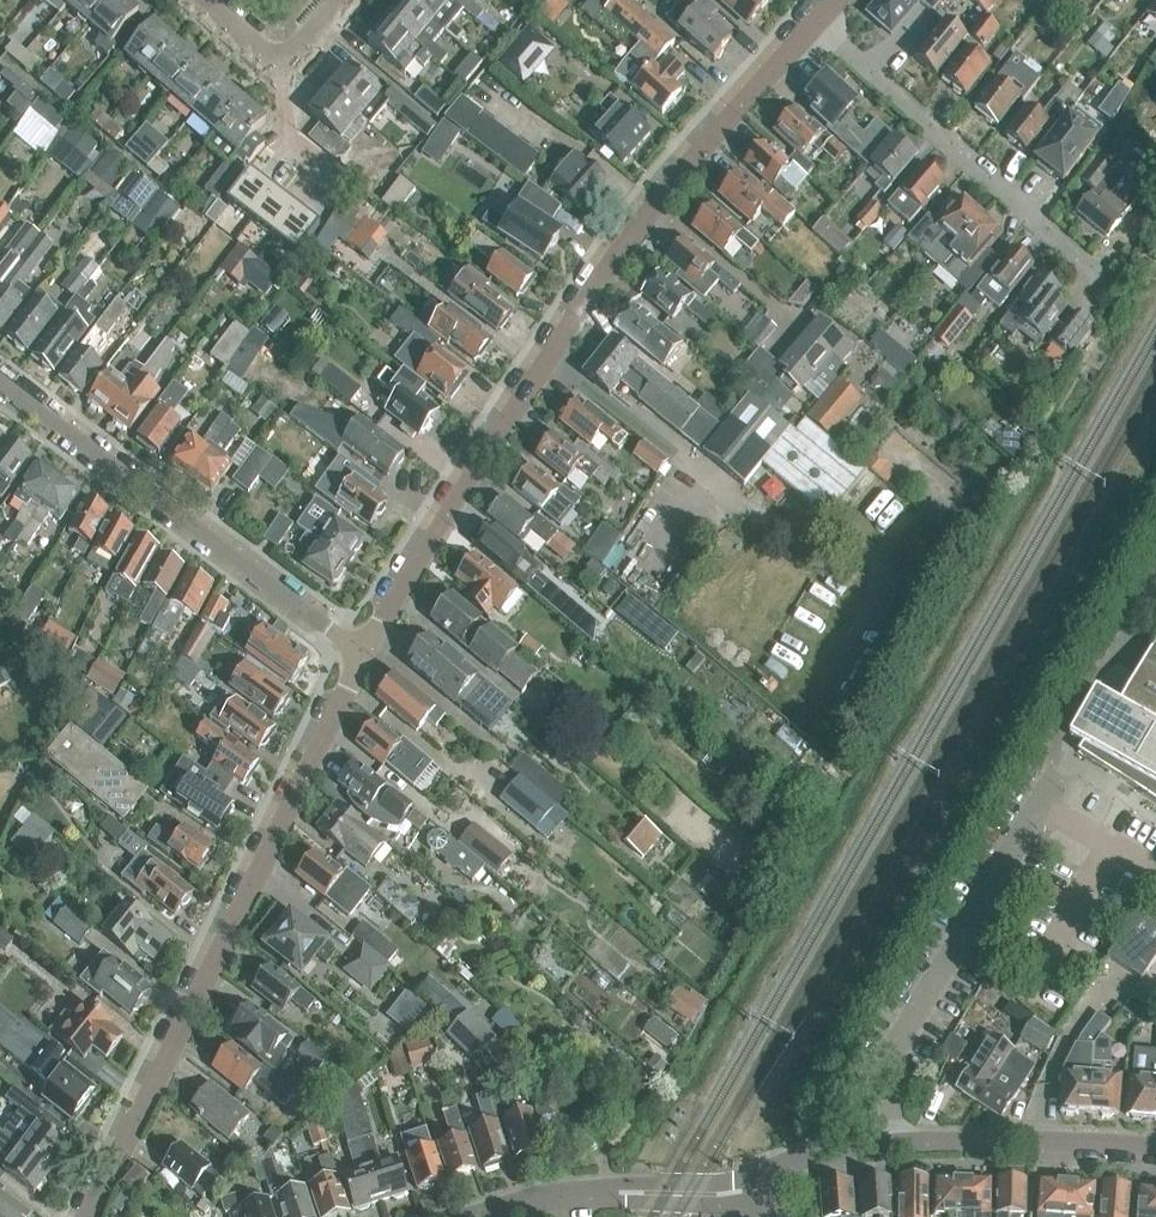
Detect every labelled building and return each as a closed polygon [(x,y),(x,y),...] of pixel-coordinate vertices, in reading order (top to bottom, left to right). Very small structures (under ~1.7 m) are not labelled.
[(67,6),(72,0),(40,0),(58,16),(67,6)] [(67,6),(89,25),(110,0),(72,0),(67,6)] [(101,35),(95,46),(108,58),(117,47),(113,43),(138,14),(122,0),(110,0),(89,25),(101,35)] [(443,31),(406,0),(405,0),(386,21),(431,59),(440,66),(447,57),(431,44),(443,31)] [(451,0),(406,0),(443,31),(457,43),(464,35),(450,23),(462,9),(451,0)] [(462,9),(476,21),(482,13),(467,0),(451,0),(462,9)] [(550,24),(566,6),(559,0),(546,0),(535,12),(550,24)] [(633,88),(663,116),(682,95),(674,88),(682,77),(672,68),(659,56),(672,43),(625,0),(590,0),(581,11),(594,21),(602,12),(638,43),(628,54),(619,65),(613,74),(633,88)] [(671,14),(666,20),(715,63),(732,44),(709,24),(719,13),(704,0),(680,0),(682,2),(671,14)] [(748,25),(770,0),(720,0),(748,25)] [(866,14),(891,36),(920,2),(932,13),(943,0),(879,0),(866,14)] [(1000,0),(969,0),(986,15),(1000,0)] [(1044,8),(1051,0),(1034,0),(1044,8)] [(1147,15),(1155,22),(1155,3),(1147,15)] [(482,13),(476,21),(490,33),(497,25),(482,13)] [(914,58),(937,76),(969,38),(945,20),(914,58)] [(943,80),(954,88),(954,92),(960,96),(963,95),(966,97),(989,68),(977,59),(998,32),(982,20),(969,38),(961,47),(966,51),(943,80)] [(431,59),(386,21),(368,44),(404,75),(416,61),(423,68),(431,59)] [(1105,23),(1095,35),(1108,45),(1118,34),(1105,23)] [(126,57),(149,76),(176,46),(153,26),(126,57)] [(553,50),(527,27),(494,64),(521,87),(553,50)] [(17,64),(26,53),(12,40),(2,51),(17,64)] [(176,46),(149,76),(172,95),(198,65),(176,46)] [(26,53),(17,64),(28,73),(36,63),(26,53)] [(995,125),(999,128),(1020,99),(1007,89),(1021,70),(1011,63),(975,110),(986,118),(986,122),(991,125),(995,125)] [(198,65),(172,95),(194,114),(217,87),(220,84),(198,65)] [(331,90),(330,91),(369,123),(371,125),(388,105),(382,101),(384,99),(380,96),(381,95),(349,68),(341,78),(337,75),(327,87),(331,90)] [(814,88),(806,97),(816,105),(811,111),(828,126),(826,128),(868,167),(895,137),(876,120),(864,135),(846,119),(843,116),(854,104),(856,102),(827,77),(825,75),(822,79),(818,79),(814,84),(814,88)] [(20,117),(29,105),(37,96),(17,80),(9,90),(14,94),(5,105),(20,117)] [(63,103),(72,93),(59,82),(50,93),(63,103)] [(1028,108),(1007,136),(1010,138),(1010,141),(1016,146),(1019,145),(1029,152),(1065,105),(1068,101),(1075,106),(1083,95),(1068,83),(1056,98),(1041,118),(1028,108)] [(220,84),(217,87),(194,114),(216,133),(243,103),(220,84)] [(1118,85),(1099,110),(1112,120),(1129,94),(1118,85)] [(414,99),(436,117),(445,106),(423,88),(414,99)] [(392,90),(384,99),(382,101),(388,105),(426,138),(435,127),(424,118),(425,118),(392,90)] [(369,123),(330,91),(311,114),(323,123),(310,138),(336,159),(347,157),(354,149),(343,140),(345,138),(352,144),(369,123)] [(616,155),(624,162),(650,133),(610,96),(598,109),(606,116),(591,132),(608,147),(616,155)] [(484,113),(483,114),(462,98),(446,117),(468,134),(526,179),(542,158),(484,113)] [(266,145),(263,142),(255,135),(266,122),(243,103),(216,133),(206,146),(226,164),(204,190),(213,197),(217,201),(247,163),(249,165),(266,145)] [(101,133),(111,122),(95,108),(85,119),(101,133)] [(796,110),(785,121),(782,121),(778,125),(779,129),(774,133),(797,154),(790,162),(791,163),(807,177),(814,169),(803,160),(813,149),(819,154),(822,152),(834,163),(845,150),(827,134),(813,122),(811,124),(796,110)] [(53,137),(27,118),(18,130),(44,150),(53,137)] [(1036,160),(1039,163),(1036,166),(1050,177),(1053,173),(1063,181),(1095,139),(1068,118),(1036,160)] [(122,131),(111,122),(101,133),(112,142),(122,131)] [(434,134),(451,144),(458,133),(442,122),(434,134)] [(97,148),(73,130),(56,152),(80,170),(97,148)] [(123,153),(145,172),(160,154),(138,135),(123,153)] [(873,166),(886,177),(877,187),(885,194),(916,158),(907,150),(907,147),(901,141),(897,141),(896,140),(873,166)] [(747,164),(786,199),(807,177),(791,163),(787,168),(763,146),(760,149),(757,148),(752,154),(753,157),(747,164)] [(600,155),(609,163),(616,155),(608,147),(600,155)] [(127,168),(109,153),(91,176),(109,190),(127,168)] [(608,183),(578,157),(563,173),(553,185),(583,211),(608,183)] [(1129,211),(1111,196),(1125,178),(1100,158),(1081,181),(1096,193),(1079,213),(1110,238),(1122,223),(1121,221),(1129,211)] [(161,183),(170,172),(158,161),(148,172),(161,183)] [(1155,200),(1155,167),(1149,162),(1130,187),(1153,204),(1155,200)] [(924,165),(902,190),(888,206),(902,218),(910,225),(946,184),(936,176),(936,172),(930,167),(927,167),(924,165)] [(249,172),(226,203),(250,221),(273,190),(249,172)] [(763,210),(779,224),(787,214),(739,173),(731,183),(726,183),(720,190),(721,195),(719,197),(751,224),(763,210)] [(139,212),(153,192),(132,177),(118,196),(139,212)] [(383,204),(397,215),(416,191),(401,180),(383,204)] [(558,237),(560,234),(550,227),(562,208),(541,195),(529,187),(515,208),(518,210),(510,224),(491,212),(484,223),(542,261),(551,247),(555,247),(559,240),(558,237)] [(273,190),(250,221),(273,238),(296,208),(273,190)] [(160,232),(178,207),(157,193),(140,218),(160,232)] [(213,197),(200,214),(204,218),(210,211),(217,202),(217,201),(213,197)] [(929,218),(908,242),(938,268),(958,245),(982,218),(980,215),(980,212),(975,206),(971,207),(962,199),(939,226),(929,218)] [(25,209),(14,201),(8,211),(9,212),(18,219),(25,209)] [(217,202),(210,211),(219,218),(226,209),(217,202)] [(342,202),(335,213),(379,247),(388,236),(342,202)] [(794,202),(788,209),(794,215),(800,207),(794,202)] [(865,231),(882,212),(871,202),(854,221),(865,231)] [(9,212),(8,211),(0,206),(0,224),(9,212)] [(734,240),(751,255),(758,246),(712,207),(705,216),(700,217),(695,223),(696,227),(694,230),(723,254),(734,240)] [(296,208),(273,238),(297,256),(320,226),(296,208)] [(204,218),(203,220),(212,227),(219,218),(210,211),(204,218)] [(370,260),(379,247),(335,213),(326,227),(345,242),(370,260)] [(958,245),(938,268),(957,285),(957,284),(968,294),(996,259),(988,252),(1003,235),(995,229),(995,225),(989,219),(985,220),(982,218),(958,245)] [(7,250),(20,261),(39,236),(26,226),(7,250)] [(883,244),(892,252),(906,235),(897,227),(883,244)] [(472,246),(497,265),(489,276),(518,298),(520,296),(524,295),(528,290),(528,284),(533,277),(480,236),(472,246)] [(19,263),(1,288),(0,289),(0,331),(2,333),(31,295),(20,286),(50,246),(39,237),(19,263)] [(687,241),(678,251),(674,251),(669,256),(671,260),(668,264),(677,271),(672,278),(701,301),(717,281),(731,294),(739,286),(687,241)] [(240,287),(259,263),(237,246),(219,271),(240,287)] [(1012,247),(970,298),(981,307),(986,300),(997,309),(1009,294),(1033,265),(1034,261),(1026,255),(1023,256),(1014,249),(1012,247)] [(1,288),(19,263),(7,254),(0,263),(0,287),(1,288)] [(285,283),(299,293),(312,276),(306,272),(299,266),(285,283)] [(283,267),(276,276),(285,283),(292,274),(283,267)] [(490,286),(470,270),(450,296),(497,332),(500,328),(502,330),(510,320),(507,317),(514,309),(507,304),(506,306),(486,291),(490,286)] [(72,274),(60,289),(73,300),(83,289),(86,285),(72,274)] [(660,274),(652,284),(647,284),(644,288),(644,293),(642,296),(673,321),(684,307),(709,328),(716,319),(706,311),(660,274)] [(1026,324),(1045,339),(1058,321),(1068,308),(1057,300),(1063,292),(1060,289),(1060,286),(1057,283),(1052,283),(1040,275),(1001,326),(1015,336),(1026,324)] [(90,295),(95,288),(88,282),(86,285),(83,289),(90,295)] [(39,293),(6,336),(15,343),(16,346),(23,352),(26,351),(29,353),(61,310),(39,293)] [(76,300),(32,356),(42,364),(42,367),(48,372),(52,371),(55,374),(94,322),(84,315),(88,309),(76,300)] [(116,301),(59,377),(70,385),(69,388),(75,392),(79,392),(81,394),(102,366),(89,356),(124,307),(116,301)] [(616,328),(664,368),(681,346),(633,307),(625,317),(621,317),(617,321),(617,326),(616,328)] [(957,307),(932,338),(947,351),(972,320),(971,319),(957,307)] [(402,310),(393,321),(412,336),(404,348),(395,360),(410,372),(447,400),(449,398),(451,400),(462,386),(459,384),(465,376),(434,352),(442,342),(402,310)] [(485,348),(490,342),(448,310),(433,329),(447,339),(476,361),(477,359),(481,358),(486,352),(485,348)] [(321,336),(330,322),(317,313),(307,326),(321,336)] [(1045,354),(1063,368),(1074,354),(1094,327),(1076,313),(1045,354)] [(747,340),(760,351),(777,331),(764,320),(747,340)] [(851,348),(817,320),(813,324),(804,333),(839,362),(851,348)] [(154,333),(141,324),(127,343),(139,352),(154,333)] [(212,356),(229,369),(250,336),(236,325),(212,356)] [(801,392),(804,388),(820,402),(841,379),(849,370),(839,362),(804,333),(774,368),(801,392)] [(166,341),(109,415),(117,420),(117,424),(123,429),(127,429),(131,431),(160,393),(152,387),(176,348),(166,341)] [(636,398),(681,435),(699,412),(611,341),(584,375),(610,396),(624,378),(641,392),(636,398)] [(987,344),(981,352),(990,358),(996,350),(987,344)] [(890,396),(907,378),(887,360),(874,374),(870,378),(870,384),(875,387),(880,387),(890,396)] [(102,409),(109,415),(144,370),(136,364),(133,368),(130,366),(120,379),(110,371),(89,399),(93,402),(93,406),(97,410),(102,409)] [(321,381),(352,404),(362,390),(332,367),(321,381)] [(701,450),(742,486),(760,466),(791,427),(776,415),(792,396),(765,372),(748,393),(720,426),(701,450)] [(402,431),(412,439),(417,433),(420,435),(422,432),(426,431),(430,427),(430,422),(438,412),(420,399),(426,391),(404,374),(398,382),(387,373),(379,383),(398,398),(388,412),(406,426),(402,431)] [(1044,381),(1045,389),(1052,391),(1057,387),(1056,380),(1050,377),(1044,381)] [(808,417),(831,436),(862,397),(841,379),(820,402),(808,417)] [(174,383),(144,423),(149,426),(139,439),(147,445),(147,449),(153,453),(157,452),(160,454),(182,425),(170,416),(188,393),(174,383)] [(721,395),(732,404),(739,395),(728,386),(721,395)] [(698,408),(720,426),(729,415),(707,397),(698,408)] [(276,410),(261,398),(251,411),(265,423),(276,410)] [(563,424),(592,448),(601,436),(619,451),(628,441),(580,403),(573,412),(569,411),(563,418),(565,422),(563,424)] [(296,408),(289,417),(306,431),(324,445),(334,453),(340,445),(342,447),(350,435),(332,420),(296,408)] [(681,435),(701,450),(720,426),(700,410),(699,412),(681,435)] [(793,493),(826,519),(868,466),(831,436),(808,417),(795,431),(791,427),(760,466),(793,493)] [(404,455),(405,454),(362,421),(350,435),(342,447),(364,464),(366,462),(387,478),(396,466),(400,467),(405,459),(404,455)] [(193,478),(222,439),(217,435),(221,429),(216,425),(202,443),(193,436),(172,463),(174,465),(174,468),(182,474),(185,473),(193,478)] [(222,439),(193,478),(200,483),(200,487),(207,493),(211,492),(213,493),(234,465),(223,457),(240,433),(231,426),(222,439)] [(1008,430),(994,446),(1012,461),(1025,445),(1008,430)] [(540,454),(537,459),(567,484),(577,472),(590,483),(593,479),(602,487),(608,480),(608,479),(614,472),(578,442),(571,450),(555,436),(548,445),(544,445),(540,450),(540,454)] [(28,455),(28,451),(23,448),(19,449),(8,441),(0,452),(0,499),(31,458),(28,455)] [(635,457),(658,475),(667,463),(645,445),(635,457)] [(271,461),(256,449),(232,481),(248,493),(264,471),(271,461)] [(339,457),(314,491),(351,518),(354,515),(370,527),(378,517),(382,516),(387,509),(386,506),(387,504),(376,495),(381,488),(339,457)] [(23,527),(57,478),(50,472),(52,469),(45,464),(41,466),(38,464),(14,499),(23,506),(19,511),(15,521),(23,527)] [(516,486),(514,489),(550,518),(561,505),(587,526),(595,515),(563,488),(560,491),(531,468),(523,478),(520,478),(515,483),(516,486)] [(65,483),(57,478),(25,528),(17,539),(26,546),(49,514),(60,521),(79,493),(77,491),(77,487),(69,481),(65,483)] [(972,507),(984,517),(994,499),(985,491),(972,507)] [(81,537),(74,551),(84,556),(107,512),(100,507),(99,504),(93,500),(90,502),(87,500),(70,532),(81,537)] [(505,500),(501,506),(496,508),(492,512),(492,516),(490,518),(517,540),(518,541),(526,532),(561,561),(572,546),(537,517),(533,523),(505,500)] [(297,527),(307,534),(349,562),(355,552),(359,551),(364,545),(363,541),(364,540),(334,520),(337,516),(314,501),(297,527)] [(264,542),(275,548),(291,524),(280,517),(264,542)] [(98,569),(108,574),(132,530),(125,527),(123,522),(119,520),(116,522),(111,519),(94,550),(105,555),(98,569)] [(478,541),(474,545),(478,548),(477,549),(528,592),(545,572),(494,529),(493,530),(490,527),(486,531),(483,529),(481,532),(475,538),(478,541)] [(349,562),(307,534),(300,545),(312,553),(303,566),(333,586),(335,583),(338,582),(343,574),(343,571),(349,562)] [(136,536),(105,592),(127,604),(158,548),(148,543),(149,539),(144,537),(140,538),(136,536)] [(601,565),(610,551),(596,542),(587,556),(601,565)] [(137,622),(147,628),(181,566),(173,562),(172,559),(168,556),(165,558),(160,555),(144,586),(154,591),(137,622)] [(466,600),(487,617),(493,609),(500,615),(518,592),(505,582),(476,557),(468,567),(464,567),(459,573),(459,578),(458,580),(472,592),(466,600)] [(187,572),(163,617),(159,615),(151,631),(162,637),(167,640),(176,624),(184,608),(197,614),(212,586),(209,584),(209,580),(202,577),(199,579),(187,572)] [(549,584),(536,599),(591,645),(594,622),(549,584)] [(49,595),(36,586),(36,585),(16,613),(30,623),(49,595)] [(7,619),(17,601),(1,589),(0,591),(0,613),(7,619)] [(514,655),(517,651),(453,599),(454,598),(449,594),(439,606),(443,609),(433,621),(497,675),(502,669),(526,689),(538,675),(514,655)] [(200,622),(221,633),(229,619),(221,615),(227,604),(213,597),(200,622)] [(629,598),(616,613),(663,652),(676,636),(629,598)] [(250,634),(256,638),(246,651),(289,682),(290,680),(295,680),(299,674),(298,670),(308,656),(260,621),(250,634)] [(200,625),(181,656),(195,664),(202,651),(198,649),(209,630),(200,625)] [(151,631),(142,650),(147,653),(151,645),(156,648),(162,637),(151,631)] [(74,640),(65,635),(55,652),(64,657),(74,640)] [(523,652),(532,659),(540,649),(524,637),(516,646),(517,646),(523,652)] [(408,664),(489,732),(511,706),(429,638),(408,664)] [(1087,765),(1079,779),(1113,797),(1111,800),(1155,825),(1155,647),(1143,670),(1136,666),(1126,684),(1104,701),(1098,698),(1093,695),(1069,738),(1074,741),(1086,748),(1081,755),(1090,760),(1087,765)] [(89,676),(97,661),(79,651),(71,666),(89,676)] [(181,656),(170,679),(187,689),(200,669),(181,656)] [(88,683),(113,699),(124,680),(99,664),(88,683)] [(232,687),(242,695),(273,720),(290,697),(258,673),(247,665),(242,672),(236,680),(232,687)] [(17,679),(10,666),(0,671),(0,688),(17,679)] [(444,714),(397,675),(377,698),(417,733),(428,720),(437,727),(446,716),(444,714)] [(89,691),(66,720),(92,742),(116,712),(89,691)] [(120,694),(114,704),(129,712),(134,702),(120,694)] [(209,720),(227,733),(230,729),(258,750),(259,747),(263,747),(267,741),(267,738),(273,727),(227,694),(209,720)] [(394,755),(409,767),(416,759),(375,724),(367,733),(363,733),(360,737),(360,742),(357,745),(383,768),(394,755)] [(205,774),(225,787),(231,778),(242,785),(244,783),(247,783),(251,777),(250,774),(258,761),(205,725),(197,737),(208,744),(209,743),(220,751),(205,774)] [(48,758),(124,820),(147,791),(71,729),(48,758)] [(416,759),(409,767),(420,776),(430,764),(419,755),(416,759)] [(232,806),(219,797),(225,787),(205,774),(183,759),(160,794),(216,831),(222,821),(226,820),(231,812),(230,809),(232,806)] [(355,803),(360,810),(374,820),(381,823),(389,826),(398,828),(406,817),(413,808),(386,788),(355,764),(339,785),(357,799),(355,803)] [(34,780),(32,784),(33,787),(53,784),(50,769),(38,772),(34,780)] [(526,780),(506,803),(547,838),(566,814),(526,780)] [(385,846),(337,807),(317,830),(366,870),(385,846)] [(427,821),(413,812),(405,823),(419,833),(427,821)] [(7,844),(28,861),(53,832),(31,815),(7,844)] [(633,853),(641,858),(659,836),(643,823),(624,846),(633,853)] [(474,824),(458,844),(496,875),(512,856),(474,824)] [(210,853),(213,848),(186,829),(176,843),(158,830),(149,843),(169,856),(171,854),(197,872),(203,862),(208,861),(211,856),(210,853)] [(436,854),(444,861),(442,863),(452,872),(454,869),(469,882),(480,868),(439,831),(437,833),(433,833),(428,835),(425,839),(424,842),(425,847),(428,851),(432,854),(436,854)] [(135,860),(119,879),(142,897),(145,893),(173,916),(182,904),(185,906),(190,900),(189,898),(188,897),(191,893),(142,853),(146,848),(126,833),(116,845),(135,860)] [(367,896),(343,877),(314,854),(306,865),(302,862),(295,872),(298,875),(296,877),(325,900),(349,918),(367,896)] [(413,925),(425,911),(388,880),(376,895),(413,925)] [(51,925),(76,945),(90,927),(65,906),(51,925)] [(137,950),(152,962),(170,939),(129,906),(105,935),(132,957),(137,950)] [(291,916),(275,937),(273,935),(263,948),(276,956),(277,955),(297,971),(302,964),(311,952),(324,963),(333,950),(321,940),(291,916)] [(1105,959),(1140,983),(1155,960),(1155,932),(1134,917),(1105,959)] [(365,945),(387,962),(395,952),(361,923),(352,933),(365,945)] [(12,943),(0,933),(0,951),(3,953),(12,943)] [(387,967),(360,945),(339,972),(367,993),(387,967)] [(102,955),(92,967),(78,984),(97,999),(102,993),(130,1015),(132,1013),(135,1013),(140,1006),(139,1004),(149,991),(122,970),(121,971),(102,955)] [(253,991),(281,1014),(291,1002),(306,1014),(315,1002),(271,968),(264,977),(260,977),(254,984),(255,988),(253,991)] [(413,988),(438,1009),(448,997),(423,975),(413,988)] [(689,996),(677,1015),(691,1024),(704,1003),(690,994),(689,996)] [(1130,997),(1122,1009),(1140,1024),(1150,1012),(1130,997)] [(454,1002),(440,1017),(451,1029),(466,1014),(454,1002)] [(92,1047),(105,1058),(122,1038),(109,1027),(110,1026),(87,1005),(79,1015),(70,1008),(51,1031),(83,1058),(92,1047)] [(264,1066),(274,1073),(286,1058),(285,1053),(294,1042),(250,1007),(243,1017),(239,1017),(234,1022),(235,1026),(232,1030),(241,1037),(236,1043),(264,1066)] [(65,1059),(0,1008),(0,1048),(52,1089),(43,1099),(71,1121),(73,1119),(75,1120),(84,1109),(81,1107),(95,1090),(62,1064),(65,1059)] [(502,1009),(491,1020),(511,1039),(522,1028),(502,1009)] [(444,1036),(472,1061),(493,1037),(470,1014),(454,1028),(444,1036)] [(571,1017),(570,1020),(572,1025),(577,1027),(582,1025),(583,1021),(581,1016),(576,1014),(571,1017)] [(1088,1113),(1094,1043),(1103,1030),(1105,1028),(1109,1023),(1097,1014),(1081,1036),(1062,1073),(1059,1111),(1063,1111),(1065,1114),(1073,1115),(1077,1112),(1079,1112),(1088,1113)] [(961,1018),(940,1050),(956,1060),(976,1028),(961,1018)] [(667,1048),(677,1035),(657,1020),(647,1032),(667,1048)] [(1033,1021),(1020,1040),(1043,1053),(1053,1035),(1033,1021)] [(1117,1115),(1120,1077),(1103,1076),(1105,1049),(1106,1040),(1109,1034),(1103,1030),(1094,1043),(1088,1113),(1099,1114),(1102,1117),(1110,1118),(1113,1115),(1116,1115),(1117,1115)] [(402,1048),(408,1067),(428,1060),(421,1032),(402,1048)] [(978,1103),(1002,1066),(1014,1050),(987,1032),(971,1056),(976,1060),(956,1088),(978,1103)] [(232,1047),(224,1056),(220,1056),(215,1062),(215,1067),(214,1069),(243,1093),(253,1081),(269,1094),(283,1105),(295,1090),(274,1073),(264,1066),(261,1070),(232,1047)] [(293,1056),(315,1073),(320,1066),(299,1049),(293,1056)] [(1155,1119),(1155,1106),(1155,1053),(1134,1051),(1132,1078),(1130,1078),(1127,1117),(1155,1119)] [(656,1055),(647,1066),(659,1076),(668,1066),(656,1055)] [(403,1057),(390,1061),(395,1078),(408,1074),(403,1057)] [(1002,1066),(978,1103),(999,1117),(1024,1081),(1002,1066)] [(640,1067),(629,1079),(646,1095),(657,1083),(640,1067)] [(190,1109),(229,1141),(249,1117),(209,1085),(190,1109)] [(347,1094),(362,1140),(381,1201),(391,1198),(395,1200),(404,1197),(405,1194),(408,1193),(397,1159),(379,1165),(355,1087),(347,1094)] [(68,1148),(54,1137),(63,1125),(35,1105),(15,1089),(5,1101),(20,1113),(4,1135),(50,1170),(68,1148)] [(347,1094),(347,1095),(319,1118),(322,1127),(352,1113),(347,1094)] [(498,1163),(510,1160),(489,1098),(475,1102),(480,1117),(482,1117),(486,1129),(471,1134),(482,1168),(484,1168),(487,1171),(499,1167),(498,1163)] [(498,1102),(517,1158),(528,1154),(530,1158),(543,1153),(541,1150),(545,1149),(532,1112),(516,1118),(509,1098),(498,1102)] [(309,1106),(298,1115),(307,1125),(317,1117),(309,1106)] [(563,1136),(558,1121),(545,1108),(537,1111),(547,1141),(563,1136)] [(465,1174),(477,1170),(457,1110),(444,1114),(449,1129),(451,1128),(455,1140),(439,1145),(450,1179),(452,1178),(455,1181),(464,1178),(465,1174)] [(305,1129),(311,1147),(326,1142),(318,1118),(305,1129)] [(433,1185),(445,1181),(427,1127),(416,1131),(422,1150),(406,1156),(417,1190),(420,1189),(424,1191),(431,1189),(433,1185)] [(263,1139),(272,1147),(281,1136),(272,1128),(263,1139)] [(50,1170),(4,1135),(3,1136),(0,1133),(0,1155),(3,1157),(6,1153),(13,1159),(4,1171),(33,1193),(50,1170)] [(371,1205),(381,1201),(362,1140),(348,1145),(357,1172),(342,1177),(352,1211),(357,1209),(361,1212),(369,1209),(371,1205)] [(210,1169),(183,1147),(181,1149),(176,1149),(170,1157),(171,1161),(164,1169),(192,1192),(201,1199),(219,1176),(210,1169)] [(348,1212),(331,1157),(319,1160),(326,1182),(310,1187),(320,1216),(336,1216),(348,1212)] [(137,1184),(144,1175),(138,1170),(131,1180),(137,1184)] [(272,1199),(277,1197),(283,1216),(314,1216),(305,1189),(286,1195),(280,1177),(266,1181),(272,1199)] [(927,1180),(899,1179),(898,1216),(925,1216),(927,1180)] [(862,1216),(891,1216),(888,1180),(860,1182),(862,1216)] [(961,1215),(962,1180),(934,1180),(934,1214),(949,1215),(949,1216),(961,1216),(961,1215)] [(961,1215),(961,1216),(974,1216),(974,1215),(989,1216),(990,1181),(962,1180),(961,1215)] [(1007,1215),(1024,1216),(1025,1181),(996,1181),(995,1216),(1007,1216),(1007,1215)] [(1051,1216),(1064,1216),(1066,1183),(1040,1181),(1037,1215),(1051,1216)] [(822,1216),(851,1216),(848,1182),(820,1184),(822,1216)] [(1064,1216),(1091,1216),(1093,1186),(1066,1183),(1064,1216)] [(4,1190),(4,1189),(0,1186),(0,1216),(29,1216),(30,1216),(0,1195),(4,1190)] [(1130,1189),(1101,1186),(1098,1216),(1127,1216),(1130,1189)] [(1139,1189),(1136,1216),(1155,1216),(1155,1190),(1139,1189)] [(268,1200),(252,1205),(248,1192),(218,1201),(221,1214),(231,1211),(233,1216),(273,1216),(268,1200)] [(119,1194),(111,1207),(120,1213),(128,1200),(119,1194)] [(203,1201),(196,1210),(204,1216),(211,1207),(203,1201)] [(207,1214),(208,1216),(219,1216),(221,1216),(218,1208),(207,1214)]
